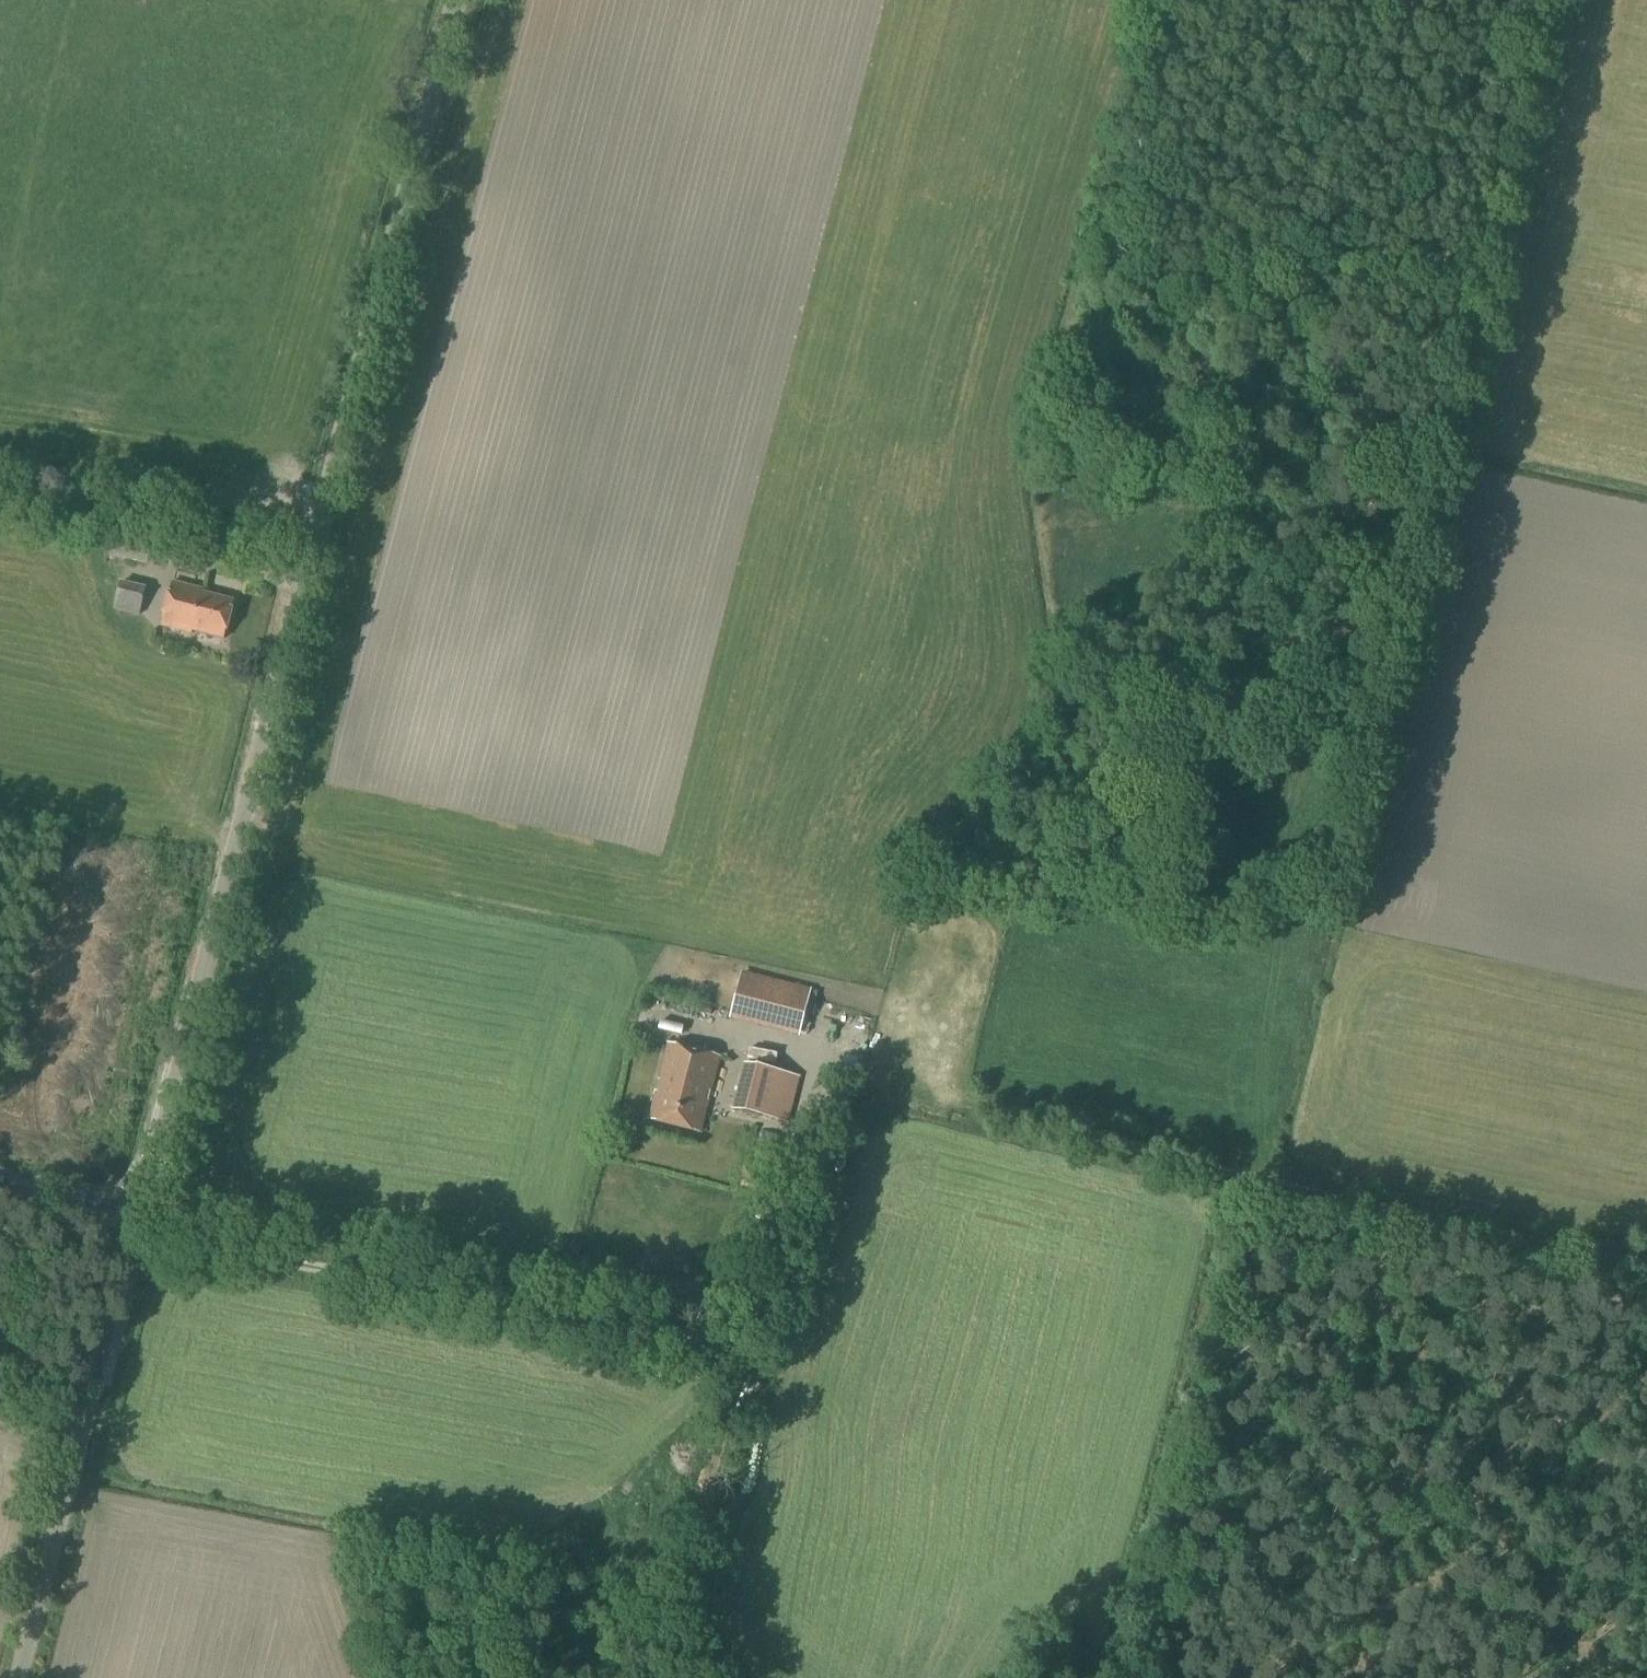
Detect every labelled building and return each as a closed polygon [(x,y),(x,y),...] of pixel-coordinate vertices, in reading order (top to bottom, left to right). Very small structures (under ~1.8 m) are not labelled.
[(148,564),(151,545),(112,538),(109,556),(148,564)] [(139,617),(146,588),(120,582),(113,611),(139,617)] [(223,640),(233,602),(202,593),(203,591),(172,583),(160,626),(191,635),(192,632),(223,640)] [(799,1033),(804,1013),(809,992),(741,975),(731,1016),(799,1033)] [(696,1132),(718,1057),(668,1043),(646,1117),(696,1132)] [(776,1121),(789,1074),(744,1063),(732,1109),(776,1121)] [(779,1446),(783,1420),(773,1419),(770,1445),(779,1446)]
